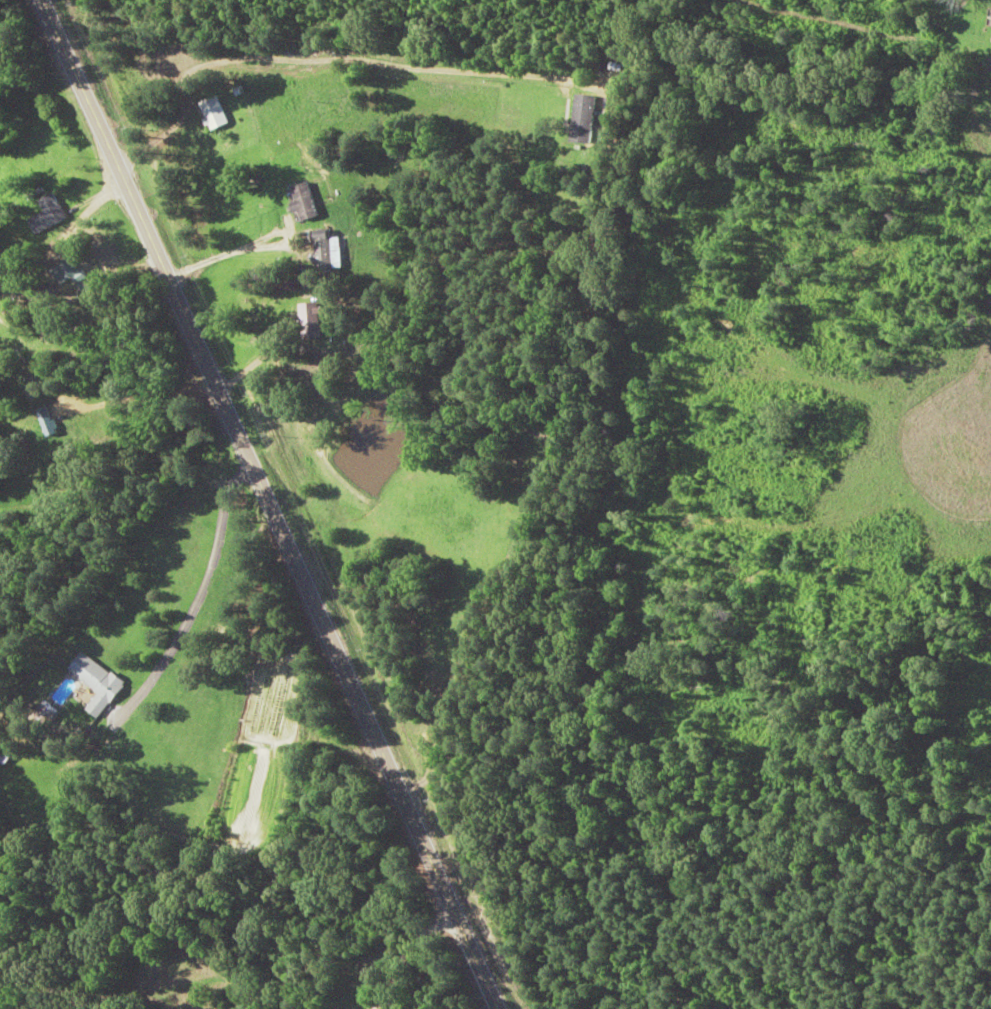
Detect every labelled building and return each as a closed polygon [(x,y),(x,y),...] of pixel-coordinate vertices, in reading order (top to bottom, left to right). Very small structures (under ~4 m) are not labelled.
[(569,141),(589,144),(595,97),(575,94),(569,141)] [(197,104),(209,132),(228,124),(215,96),(197,104)] [(297,221),(317,216),(307,182),(288,187),(297,221)] [(28,220),(35,235),(67,219),(54,193),(39,201),(44,212),(28,220)] [(315,269),(338,268),(337,247),(333,247),(332,237),(329,238),(329,229),(313,230),(315,269)] [(301,303),(301,337),(320,337),(319,302),(301,303)] [(125,683),(82,651),(69,670),(99,692),(86,710),(98,719),(125,683)]
